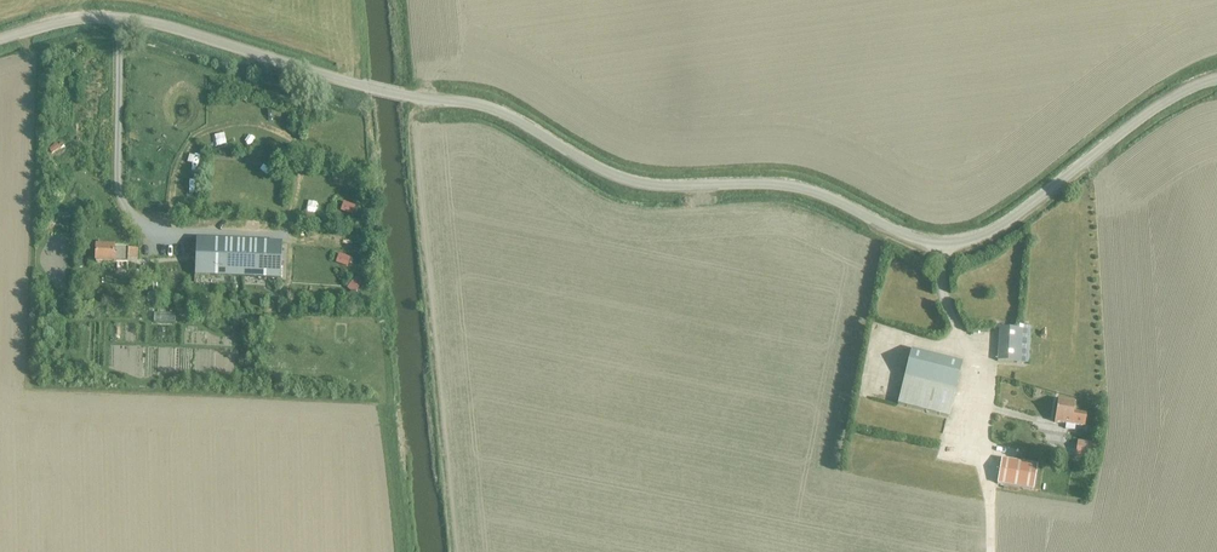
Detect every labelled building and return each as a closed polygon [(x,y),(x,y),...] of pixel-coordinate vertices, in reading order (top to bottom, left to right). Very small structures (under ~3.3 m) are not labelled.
[(344,203),(341,211),(352,215),(355,207),(344,203)] [(282,243),(196,240),(194,276),(280,280),(282,243)] [(128,249),(96,248),(95,263),(128,264),(128,259),(137,260),(137,250),(128,249)] [(338,254),(335,263),(345,267),(348,258),(338,254)] [(162,291),(164,271),(155,271),(154,291),(162,291)] [(355,279),(347,288),(353,294),(361,284),(355,279)] [(1024,362),(1026,331),(1018,330),(1018,329),(999,328),(997,361),(1016,363),(1016,362),(1024,362)] [(903,380),(897,405),(948,418),(954,393),(962,363),(911,350),(903,380)] [(1054,423),(1065,425),(1064,429),(1074,431),(1074,426),(1084,428),(1085,417),(1075,416),(1075,414),(1073,414),(1075,404),(1057,401),(1054,423)] [(1076,442),(1074,456),(1086,458),(1093,459),(1095,445),(1076,442)] [(1086,458),(1085,465),(1094,467),(1095,460),(1093,459),(1086,458)] [(1001,459),(997,484),(1033,490),(1037,465),(1001,459)]
